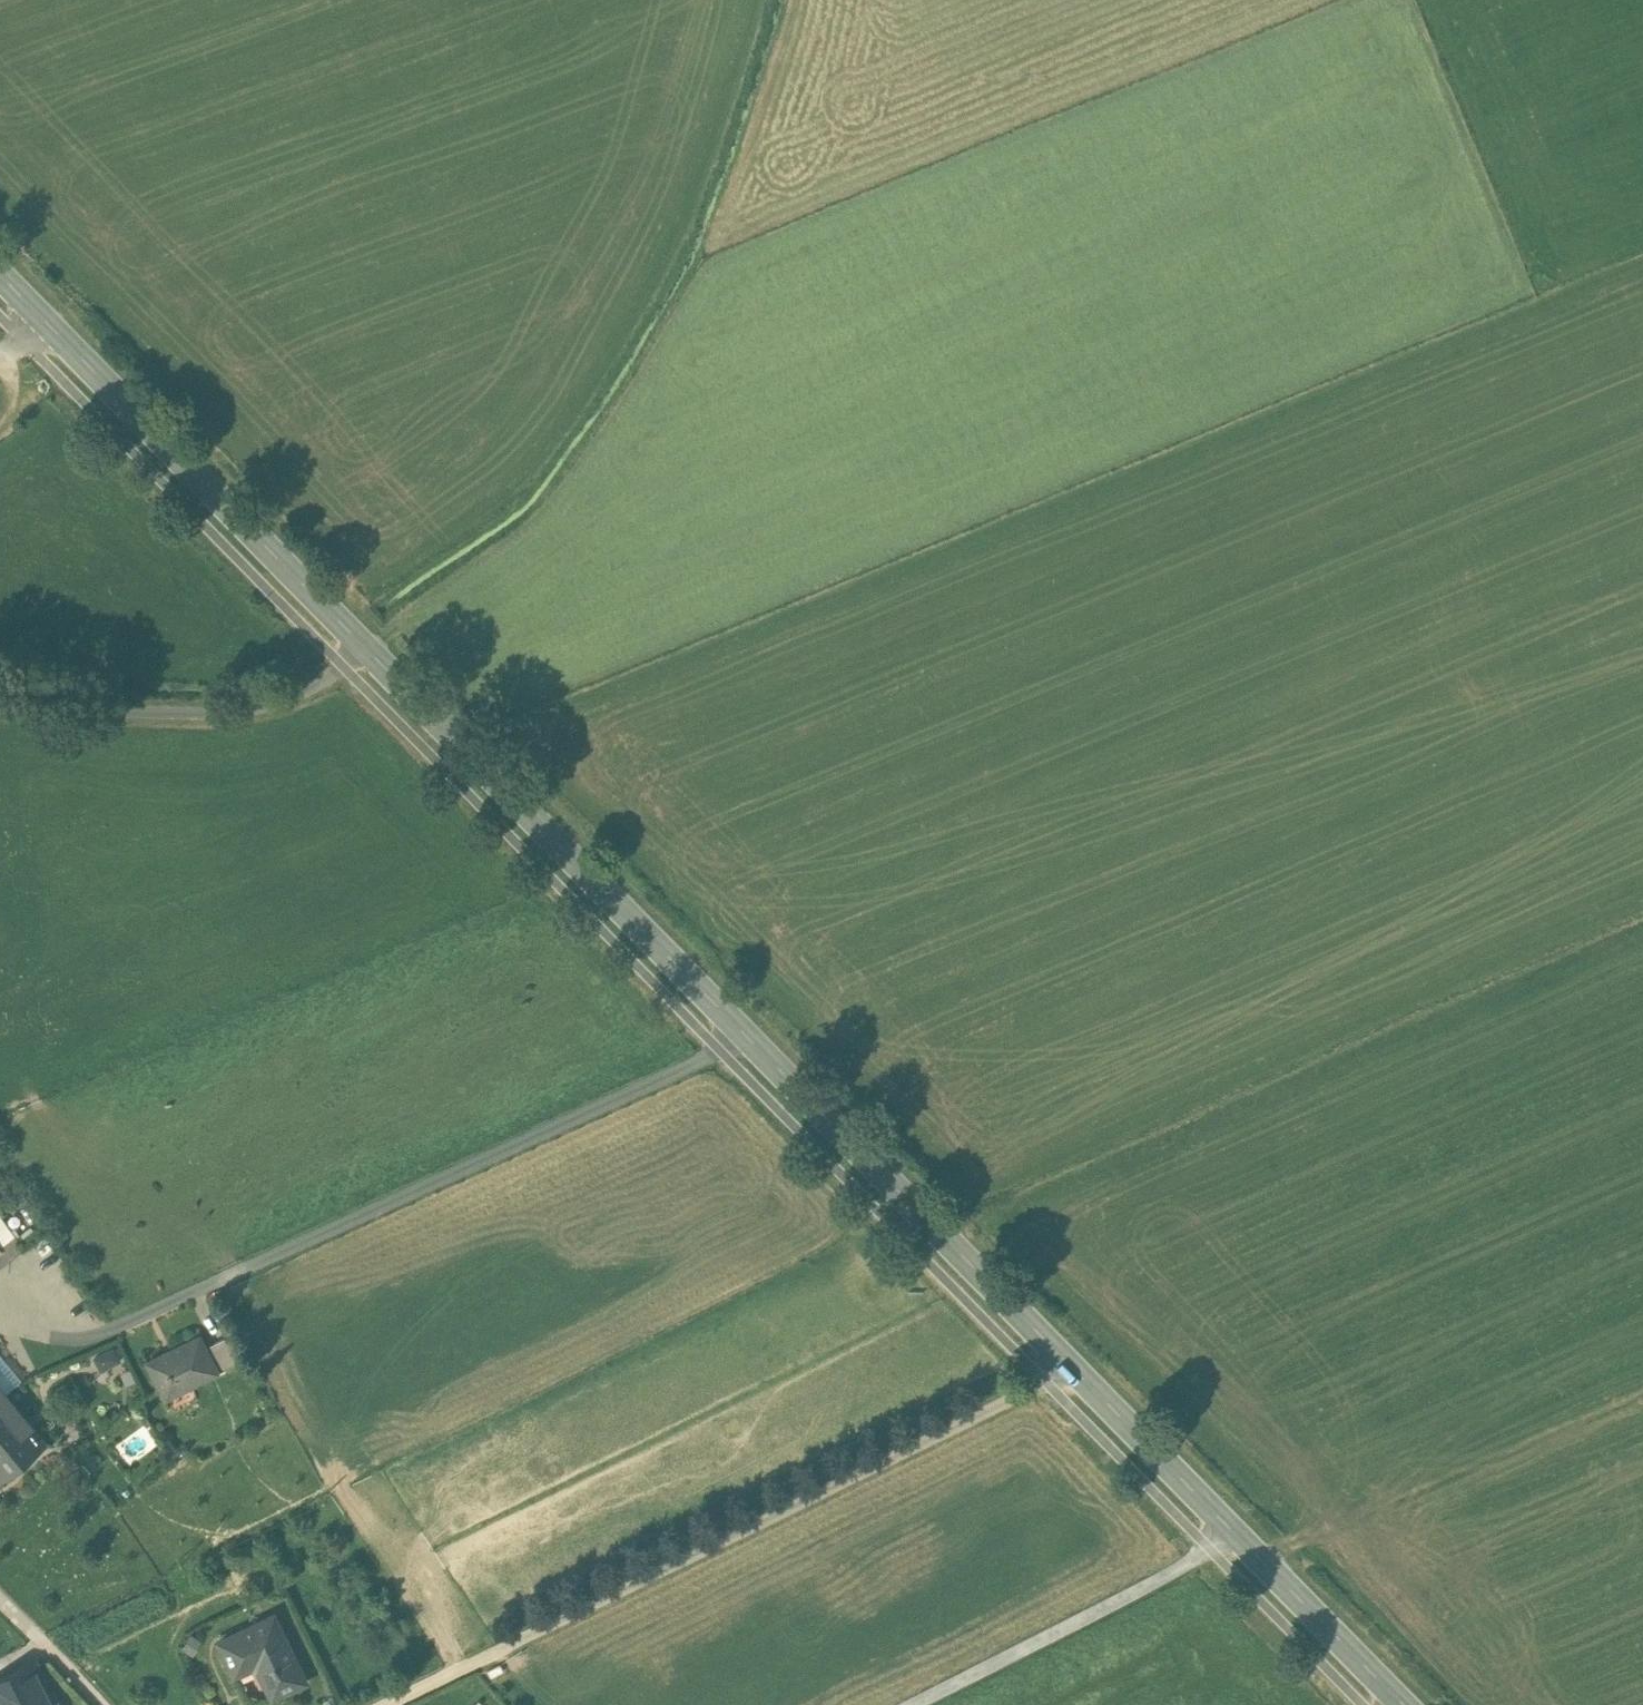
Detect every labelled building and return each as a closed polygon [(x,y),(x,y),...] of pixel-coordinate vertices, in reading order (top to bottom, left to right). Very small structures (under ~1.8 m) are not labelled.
[(20,1237),(0,1211),(0,1252),(20,1237)] [(201,1326),(142,1355),(162,1397),(221,1368),(208,1341),(201,1326)] [(226,1332),(208,1341),(221,1368),(239,1360),(226,1332)] [(82,1355),(95,1375),(128,1354),(115,1334),(82,1355)] [(4,1478),(49,1440),(0,1381),(0,1474),(4,1478)] [(277,1604),(213,1635),(232,1675),(254,1664),(270,1698),(312,1678),(277,1604)] [(41,1651),(0,1668),(15,1704),(63,1704),(41,1651)] [(0,1668),(0,1704),(15,1704),(0,1668)]
